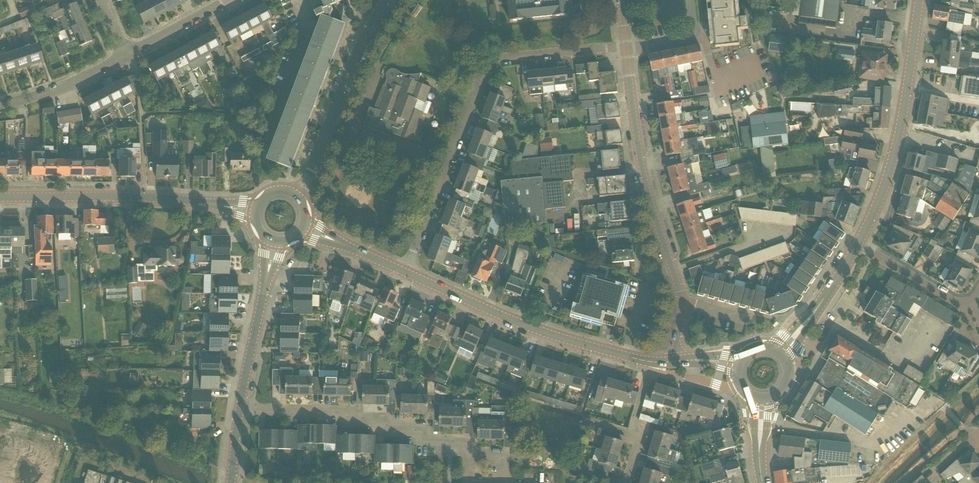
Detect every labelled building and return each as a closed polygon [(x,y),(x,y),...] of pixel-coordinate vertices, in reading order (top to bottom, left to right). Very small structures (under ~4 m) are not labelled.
[(167,11),(161,0),(151,0),(147,2),(155,17),(167,11)] [(167,11),(178,5),(176,0),(161,0),(167,11)] [(325,2),(327,5),(328,8),(325,9),(325,8),(315,13),(316,14),(317,17),(321,15),(322,17),(325,18),(270,161),(289,168),(343,25),(342,25),(345,6),(342,1),(345,0),(325,0),(325,2)] [(460,10),(468,8),(466,0),(458,0),(460,10)] [(567,0),(508,0),(509,16),(525,14),(525,13),(552,10),(552,12),(568,10),(567,0)] [(711,4),(712,10),(713,19),(713,21),(714,37),(715,47),(720,47),(724,47),(739,45),(738,30),(748,29),(747,18),(740,19),(737,19),(735,0),(711,0),(711,4)] [(799,24),(836,28),(837,22),(839,22),(842,0),(802,0),(799,24)] [(865,7),(868,7),(868,8),(878,9),(878,7),(894,10),(895,1),(896,0),(866,0),(865,7)] [(943,3),(951,5),(951,6),(972,15),(974,5),(967,3),(967,0),(944,0),(943,3)] [(147,2),(135,8),(144,24),(155,17),(147,2)] [(76,4),(76,3),(63,9),(60,10),(57,5),(43,11),(47,19),(52,17),(54,20),(59,19),(66,15),(71,28),(85,22),(82,15),(81,16),(76,4)] [(21,19),(31,15),(36,12),(33,4),(18,11),(21,19)] [(270,42),(273,47),(281,43),(281,42),(290,37),(287,30),(285,27),(273,34),(267,22),(272,19),(264,4),(263,5),(253,11),(260,25),(261,25),(268,37),(270,42)] [(415,18),(423,8),(418,5),(411,15),(415,18)] [(957,9),(935,5),(932,19),(970,25),(972,15),(965,14),(956,12),(957,9)] [(260,25),(253,11),(242,16),(250,31),(260,25)] [(242,16),(232,22),(243,41),(253,35),(250,31),(242,16)] [(16,23),(18,29),(28,25),(26,19),(16,23)] [(87,29),(85,22),(71,28),(75,36),(76,40),(64,45),(63,41),(56,44),(61,57),(70,53),(69,51),(79,47),(92,42),(91,41),(86,29),(87,29)] [(229,42),(240,36),(242,41),(243,41),(232,22),(222,27),(221,27),(229,42)] [(861,40),(881,43),(881,40),(889,41),(892,24),(875,22),(873,31),(863,29),(861,40)] [(8,33),(18,29),(16,23),(2,28),(4,34),(8,33)] [(40,38),(47,36),(45,29),(38,31),(40,38)] [(212,33),(201,38),(213,60),(213,59),(209,53),(215,49),(220,57),(224,55),(220,47),(212,32),(212,33)] [(768,51),(786,54),(788,37),(771,35),(768,51)] [(207,63),(213,60),(201,38),(191,44),(207,73),(211,71),(207,63)] [(944,41),(942,54),(971,58),(972,53),(973,47),(966,46),(966,45),(944,41)] [(273,47),(270,42),(262,47),(264,51),(273,47)] [(180,50),(188,64),(192,71),(198,68),(203,75),(207,73),(191,44),(180,50)] [(37,45),(24,49),(30,66),(42,62),(37,45)] [(700,45),(687,48),(690,63),(703,61),(700,45)] [(12,53),(10,48),(0,51),(0,58),(5,74),(17,70),(12,53)] [(691,69),(690,63),(687,48),(674,51),(679,71),(691,69)] [(17,70),(30,66),(24,49),(12,53),(17,70)] [(250,53),(252,57),(260,53),(258,49),(250,53)] [(854,59),(855,51),(839,49),(838,57),(854,59)] [(188,64),(180,50),(170,55),(178,70),(177,70),(181,77),(185,75),(192,71),(188,64)] [(669,73),(679,71),(674,51),(662,53),(665,69),(667,77),(664,78),(665,85),(671,84),(669,76),(669,73)] [(252,57),(250,53),(240,58),(243,63),(252,57)] [(649,56),(652,71),(658,70),(660,78),(664,78),(667,77),(665,69),(662,53),(649,56)] [(868,80),(874,81),(874,79),(882,80),(884,69),(885,70),(886,64),(885,64),(886,57),(878,55),(878,54),(872,53),(872,55),(863,53),(862,61),(863,61),(862,70),(861,70),(860,77),(869,78),(868,80)] [(971,64),(971,59),(971,58),(942,54),(940,67),(957,69),(957,67),(963,68),(962,70),(965,70),(967,69),(968,68),(969,67),(971,64)] [(185,85),(181,77),(177,70),(178,70),(170,55),(159,61),(167,75),(173,72),(181,87),(185,85)] [(167,75),(159,61),(149,67),(149,66),(148,67),(156,81),(157,81),(161,89),(165,86),(161,78),(167,75)] [(588,95),(589,101),(601,100),(601,95),(617,93),(617,84),(616,84),(615,73),(615,72),(599,74),(598,64),(598,63),(588,64),(576,65),(577,75),(589,73),(590,82),(599,81),(601,94),(588,95)] [(238,75),(233,67),(224,71),(229,80),(238,75)] [(568,91),(574,90),(572,70),(566,70),(566,68),(553,70),(555,86),(556,91),(568,90),(568,91)] [(422,112),(414,109),(418,100),(425,103),(431,88),(418,83),(421,75),(422,75),(422,74),(421,73),(420,74),(413,75),(406,74),(399,72),(397,70),(393,69),(390,70),(388,72),(386,75),(387,78),(387,79),(385,85),(383,85),(380,94),(374,110),(371,109),(368,116),(371,117),(368,125),(398,136),(411,141),(422,112)] [(541,71),(543,94),(555,92),(554,86),(555,86),(553,70),(541,71)] [(524,92),(529,91),(530,95),(543,94),(541,71),(528,72),(528,75),(522,75),(524,92)] [(181,77),(185,85),(189,83),(185,75),(181,77)] [(134,94),(137,94),(136,76),(129,77),(129,80),(128,81),(126,78),(126,79),(115,84),(123,99),(133,93),(134,94)] [(964,76),(961,96),(978,99),(978,78),(964,76)] [(708,85),(698,87),(696,79),(691,80),(694,96),(710,93),(708,85)] [(115,84),(105,90),(112,104),(123,99),(115,84)] [(491,94),(486,106),(511,115),(513,110),(506,107),(508,101),(506,100),(509,101),(513,89),(501,84),(499,90),(500,91),(498,97),(491,94)] [(673,92),(673,91),(671,84),(665,85),(667,92),(656,94),(657,102),(671,99),(670,93),(673,92)] [(779,85),(771,88),(774,94),(782,91),(779,85)] [(834,90),(835,96),(853,92),(851,86),(834,90)] [(846,100),(846,105),(890,108),(891,87),(881,87),(876,86),(875,97),(862,96),(862,98),(856,97),(856,101),(846,100)] [(682,89),(673,91),(673,92),(670,93),(671,99),(683,97),(682,89)] [(105,90),(94,95),(102,110),(112,104),(105,90)] [(84,100),(83,101),(91,115),(102,110),(94,95),(84,101),(84,100)] [(945,114),(947,100),(922,95),(917,124),(934,128),(937,112),(945,114)] [(206,112),(213,112),(206,98),(201,101),(206,112)] [(709,105),(708,98),(700,99),(701,106),(704,106),(704,109),(708,109),(708,105),(709,105)] [(582,109),(589,109),(597,108),(598,120),(606,119),(606,120),(620,118),(619,103),(605,104),(605,99),(601,100),(589,101),(581,102),(582,109)] [(681,101),(658,104),(660,117),(675,115),(674,108),(682,106),(681,101)] [(52,102),(41,103),(42,114),(54,112),(52,102)] [(126,105),(131,114),(135,111),(131,103),(126,105)] [(870,129),(888,129),(890,108),(846,105),(842,105),(826,104),(825,118),(842,116),(842,113),(871,114),(871,112),(874,112),(874,118),(870,118),(867,119),(866,124),(870,125),(870,129)] [(131,114),(126,105),(122,107),(126,116),(131,114)] [(499,118),(508,122),(511,115),(486,106),(482,118),(489,121),(487,126),(497,130),(500,124),(497,123),(499,118)] [(713,122),(711,111),(699,113),(701,124),(713,122)] [(58,125),(59,125),(64,124),(62,112),(56,113),(58,125)] [(753,148),(761,148),(772,147),(789,145),(785,113),(750,117),(751,127),(741,128),(743,149),(753,147),(753,148)] [(110,114),(105,116),(110,125),(114,122),(110,114)] [(543,114),(535,115),(536,128),(545,127),(543,114)] [(675,115),(660,117),(662,130),(682,127),(682,125),(686,124),(685,120),(684,114),(675,115)] [(105,127),(110,125),(105,116),(101,118),(105,127)] [(566,118),(559,119),(561,128),(568,127),(566,118)] [(706,124),(708,136),(721,134),(719,122),(706,124)] [(682,127),(662,130),(664,143),(684,140),(683,130),(690,129),(689,123),(686,124),(682,125),(682,127)] [(607,146),(623,145),(621,130),(606,131),(605,125),(587,127),(588,135),(597,134),(597,141),(606,140),(607,146)] [(473,141),(488,147),(492,135),(495,136),(497,130),(487,126),(485,132),(477,129),(473,141)] [(862,139),(864,131),(845,127),(844,135),(862,139)] [(156,158),(156,177),(157,177),(164,177),(169,177),(176,177),(177,177),(177,158),(166,158),(166,132),(153,132),(152,158),(156,158)] [(838,144),(837,137),(824,139),(825,146),(838,144)] [(552,138),(540,139),(541,150),(542,150),(542,156),(552,155),(551,149),(553,149),(552,138)] [(869,145),(869,142),(860,140),(860,141),(843,138),(841,148),(859,152),(858,156),(874,160),(877,147),(869,145)] [(666,156),(680,154),(681,159),(694,157),(693,148),(689,149),(688,139),(684,140),(664,143),(666,156)] [(183,154),(192,154),(192,141),(183,141),(183,154)] [(470,154),(468,159),(484,165),(486,160),(488,161),(493,149),(488,147),(473,141),(468,153),(470,154)] [(529,145),(528,156),(537,157),(538,145),(529,145)] [(83,177),(95,177),(95,161),(95,146),(83,146),(83,153),(83,177)] [(776,177),(772,147),(761,148),(764,178),(776,177)] [(119,160),(119,177),(134,177),(134,164),(141,164),(140,149),(120,149),(120,160),(119,160)] [(44,176),(57,176),(57,161),(57,151),(44,150),(44,176)] [(602,166),(598,166),(598,171),(619,169),(618,162),(621,162),(619,150),(601,152),(602,166)] [(905,169),(908,170),(927,174),(928,169),(940,172),(940,169),(955,173),(958,160),(926,151),(926,152),(930,153),(928,159),(925,158),(909,154),(909,155),(906,168),(905,169)] [(31,153),(31,161),(31,176),(44,176),(44,153),(31,153)] [(70,176),(83,177),(83,153),(70,153),(70,161),(70,176)] [(504,166),(512,165),(511,161),(517,160),(517,158),(507,154),(504,160),(504,166)] [(714,156),(717,169),(728,166),(725,154),(714,156)] [(193,163),(193,177),(215,178),(215,155),(207,155),(207,163),(193,163)] [(230,170),(248,170),(248,155),(230,155),(230,170)] [(512,165),(513,180),(542,177),(543,184),(563,182),(574,181),(571,155),(517,160),(511,161),(512,165)] [(668,168),(671,181),(686,177),(694,175),(692,168),(693,168),(692,164),(700,163),(698,156),(694,157),(681,159),(682,165),(668,168)] [(495,170),(484,165),(468,159),(466,165),(464,164),(459,176),(474,182),(486,187),(488,181),(481,178),(484,172),(493,176),(495,170)] [(6,160),(6,176),(19,176),(19,160),(6,160)] [(57,161),(57,176),(70,176),(70,161),(57,161)] [(109,161),(95,161),(95,177),(109,177),(109,161)] [(972,185),(975,166),(963,165),(961,183),(972,185)] [(736,166),(729,168),(731,175),(737,173),(736,166)] [(871,172),(866,171),(855,167),(850,168),(847,177),(853,179),(851,186),(855,187),(865,190),(871,172)] [(691,195),(701,192),(714,189),(712,183),(709,184),(709,183),(703,184),(701,174),(694,175),(686,177),(671,181),(674,194),(689,190),(691,195)] [(457,189),(455,195),(471,201),(478,203),(482,193),(484,194),(486,187),(474,182),(459,176),(455,189),(457,189)] [(628,195),(626,176),(588,179),(588,185),(598,185),(599,197),(628,195)] [(930,183),(907,176),(901,194),(919,200),(922,201),(935,210),(953,221),(969,195),(952,184),(946,193),(930,183)] [(506,227),(513,226),(547,223),(546,209),(566,207),(563,182),(543,184),(542,177),(513,180),(501,182),(506,227)] [(495,190),(486,187),(484,194),(492,196),(495,190)] [(776,194),(782,200),(788,193),(782,187),(776,194)] [(835,190),(835,197),(851,196),(850,189),(835,190)] [(919,200),(901,194),(901,195),(902,195),(902,196),(900,197),(899,200),(900,202),(897,215),(913,219),(912,222),(919,224),(922,215),(915,213),(919,200)] [(450,200),(446,212),(462,218),(465,207),(473,209),(475,203),(471,201),(455,195),(452,200),(450,200)] [(858,208),(862,196),(851,196),(835,197),(823,197),(823,204),(810,202),(802,201),(801,215),(808,216),(834,220),(853,226),(859,209),(858,208)] [(503,200),(496,197),(493,202),(503,206),(503,200)] [(700,198),(677,205),(681,218),(696,213),(694,206),(702,203),(700,198)] [(598,215),(604,215),(605,230),(622,228),(621,221),(630,220),(630,212),(627,212),(627,209),(627,202),(629,202),(619,203),(598,204),(598,215)] [(493,210),(485,207),(481,215),(490,218),(493,210)] [(748,209),(742,208),(738,207),(741,220),(747,221),(748,209)] [(977,208),(974,219),(971,218),(969,224),(978,227),(978,208),(977,208)] [(111,226),(112,214),(97,214),(97,211),(84,211),(83,225),(111,226)] [(702,211),(696,213),(681,218),(685,230),(707,223),(706,220),(702,211)] [(446,226),(444,231),(457,236),(462,238),(469,220),(462,218),(446,212),(441,224),(446,226)] [(944,231),(950,220),(940,214),(933,225),(944,231)] [(51,235),(51,218),(39,217),(39,218),(37,218),(37,226),(34,226),(35,245),(36,257),(43,257),(43,263),(50,263),(50,257),(51,257),(51,247),(45,247),(44,235),(51,235)] [(78,237),(77,220),(77,223),(71,223),(71,217),(56,217),(56,226),(57,226),(57,234),(70,234),(70,237),(78,237)] [(713,218),(706,220),(707,223),(685,230),(689,242),(704,238),(702,232),(709,230),(707,225),(715,223),(713,218)] [(969,224),(965,222),(963,229),(964,233),(968,234),(966,241),(978,246),(978,227),(969,224)] [(479,224),(475,234),(482,237),(487,227),(479,224)] [(830,224),(823,233),(839,244),(840,243),(838,242),(840,239),(842,240),(846,234),(830,224)] [(888,247),(903,256),(904,256),(908,249),(911,251),(920,236),(921,237),(922,236),(893,225),(894,226),(890,237),(893,239),(888,247)] [(622,228),(605,230),(597,231),(598,238),(608,237),(609,255),(612,255),(613,263),(634,261),(633,246),(623,247),(623,243),(630,242),(630,239),(632,239),(631,227),(622,228)] [(2,269),(2,259),(10,259),(10,254),(10,247),(10,229),(0,229),(0,269),(2,269)] [(22,254),(22,247),(23,247),(23,229),(10,229),(10,247),(11,254),(22,254)] [(437,235),(432,247),(452,255),(457,242),(455,241),(457,236),(444,231),(442,237),(437,235)] [(823,233),(817,242),(833,253),(834,252),(832,251),(834,248),(836,249),(839,244),(823,233)] [(115,253),(114,237),(104,238),(104,234),(97,235),(98,238),(97,238),(98,254),(101,253),(102,259),(109,259),(109,253),(115,253)] [(199,255),(229,256),(229,242),(226,242),(226,237),(230,237),(230,236),(211,236),(211,248),(200,247),(199,255)] [(706,245),(704,238),(689,242),(693,255),(716,248),(714,242),(706,245)] [(928,260),(937,246),(939,243),(931,240),(921,256),(928,260)] [(966,241),(961,251),(958,250),(956,255),(969,261),(971,256),(978,259),(978,257),(978,246),(966,241)] [(780,244),(784,255),(789,253),(785,242),(780,244)] [(817,242),(811,251),(827,262),(827,261),(826,260),(828,257),(830,258),(833,253),(817,242)] [(482,278),(488,281),(496,261),(502,264),(507,251),(491,244),(489,250),(485,251),(483,252),(481,255),(480,254),(479,257),(479,259),(480,259),(472,276),(473,277),(472,278),(481,282),(482,278)] [(525,264),(530,247),(519,244),(512,271),(515,271),(513,278),(511,277),(506,291),(513,294),(518,296),(519,296),(521,297),(526,284),(532,286),(538,269),(525,264)] [(778,257),(781,256),(784,255),(780,244),(774,246),(778,257)] [(36,257),(35,245),(28,246),(29,258),(35,258),(36,257)] [(774,246),(769,248),(773,259),(778,257),(774,246)] [(944,249),(937,246),(928,260),(934,264),(944,249)] [(472,262),(452,255),(432,247),(428,259),(451,268),(454,261),(464,265),(462,271),(467,273),(472,262)] [(805,260),(821,270),(820,269),(822,265),(824,267),(827,262),(811,251),(809,255),(797,247),(794,252),(803,258),(805,260)] [(180,256),(178,256),(174,256),(174,248),(157,248),(157,255),(144,255),(144,273),(152,273),(152,268),(157,267),(157,273),(166,273),(166,266),(174,267),(174,265),(178,265),(180,264),(181,263),(182,261),(182,260),(182,259),(182,258),(180,256)] [(767,261),(773,259),(769,248),(763,250),(767,261)] [(761,251),(755,253),(759,264),(764,262),(761,251)] [(755,253),(750,255),(753,266),(759,264),(755,253)] [(202,275),(211,275),(218,275),(229,275),(225,275),(225,270),(229,270),(229,256),(199,255),(195,255),(194,263),(211,263),(210,272),(203,272),(202,275)] [(750,255),(744,257),(748,268),(753,266),(750,255)] [(966,266),(969,261),(956,255),(953,260),(956,261),(950,271),(970,283),(971,280),(972,278),(972,276),(972,274),(971,273),(972,270),(966,266)] [(742,270),(748,268),(744,257),(738,259),(742,270)] [(818,276),(821,270),(805,260),(799,268),(815,279),(814,278),(816,274),(818,276)] [(789,274),(809,288),(808,287),(810,283),(812,285),(815,279),(799,268),(799,269),(793,265),(788,273),(789,274)] [(136,283),(136,276),(136,266),(127,267),(128,284),(136,283)] [(704,295),(708,296),(712,280),(702,277),(703,275),(702,272),(700,266),(689,270),(695,287),(699,288),(697,295),(704,297),(704,295)] [(339,312),(342,304),(349,306),(354,290),(348,288),(353,274),(342,270),(335,268),(329,289),(333,290),(330,299),(334,301),(331,309),(339,312)] [(628,284),(627,283),(627,284),(607,278),(608,275),(587,269),(586,274),(580,295),(578,294),(575,304),(574,304),(571,315),(602,324),(604,319),(611,321),(612,316),(619,318),(628,286),(627,286),(628,284)] [(726,276),(725,275),(724,279),(718,299),(718,301),(724,303),(725,301),(729,302),(734,286),(730,285),(733,273),(727,271),(726,276)] [(968,286),(970,283),(950,271),(944,281),(953,287),(952,288),(953,288),(954,287),(960,291),(962,288),(963,289),(963,288),(965,288),(967,287),(968,286)] [(715,298),(718,299),(724,279),(725,275),(720,274),(715,273),(713,280),(712,280),(708,296),(707,298),(714,300),(715,298)] [(46,282),(54,282),(54,274),(46,274),(46,282)] [(809,288),(789,274),(783,283),(787,287),(803,297),(802,296),(804,292),(806,294),(809,288)] [(218,275),(211,275),(210,294),(237,295),(237,294),(236,294),(237,275),(229,275),(218,275)] [(295,295),(313,296),(313,292),(324,292),(324,276),(314,276),(295,276),(292,276),(292,280),(293,282),(295,282),(295,295)] [(914,304),(921,308),(927,297),(908,285),(907,286),(891,277),(881,295),(868,287),(863,294),(866,295),(865,297),(867,304),(869,305),(864,312),(877,320),(875,323),(880,325),(881,325),(901,337),(914,316),(908,312),(914,304)] [(374,290),(376,285),(362,278),(356,292),(364,296),(358,307),(372,313),(376,300),(375,300),(379,292),(374,290)] [(769,278),(767,287),(776,290),(772,279),(769,278)] [(37,301),(36,279),(24,280),(26,302),(37,301)] [(744,289),(739,305),(739,307),(745,309),(746,307),(750,308),(757,285),(746,282),(745,285),(744,289)] [(105,286),(106,299),(127,298),(126,285),(105,286)] [(757,285),(750,308),(749,310),(756,312),(756,310),(760,311),(765,295),(767,287),(757,285)] [(739,305),(744,289),(735,286),(734,286),(729,302),(728,304),(735,306),(735,304),(739,305)] [(781,296),(795,306),(797,307),(797,306),(796,305),(798,301),(800,302),(803,297),(787,287),(781,296)] [(392,306),(398,294),(385,289),(381,298),(380,302),(376,300),(372,311),(375,313),(372,320),(382,324),(385,318),(394,322),(400,309),(392,306)] [(68,292),(59,293),(59,301),(68,300),(68,292)] [(237,295),(210,294),(209,298),(209,301),(209,303),(209,305),(209,308),(209,313),(217,313),(228,314),(236,314),(232,314),(232,309),(236,309),(236,295),(237,295)] [(790,309),(793,308),(795,306),(781,296),(779,294),(776,295),(775,298),(771,314),(770,314),(770,316),(771,316),(772,314),(774,315),(778,313),(781,313),(783,313),(785,312),(790,309)] [(298,314),(295,314),(295,315),(300,315),(313,315),(313,296),(295,295),(295,309),(298,309),(298,314)] [(765,295),(760,311),(760,313),(766,315),(767,313),(770,314),(771,314),(775,298),(765,295)] [(423,334),(426,326),(430,317),(422,314),(425,306),(412,300),(401,325),(423,334)] [(444,350),(448,342),(450,338),(454,326),(449,324),(452,318),(439,312),(435,322),(429,334),(442,340),(439,347),(444,350)] [(217,313),(209,313),(209,333),(228,333),(227,333),(228,319),(224,319),(224,314),(228,314),(217,313)] [(948,324),(954,328),(956,327),(957,325),(961,317),(959,316),(954,313),(948,324)] [(295,315),(295,314),(282,314),(285,315),(285,319),(282,319),(281,333),(281,334),(300,334),(300,315),(295,315)] [(455,327),(454,326),(450,338),(456,340),(454,344),(473,353),(476,346),(477,347),(483,332),(470,326),(467,332),(461,329),(455,326),(455,327)] [(144,331),(136,327),(133,332),(135,333),(134,335),(140,338),(141,336),(142,336),(144,331)] [(332,333),(327,332),(324,353),(338,354),(339,349),(331,348),(332,333)] [(228,333),(209,333),(208,352),(220,352),(227,352),(223,352),(224,347),(227,347),(227,333),(228,333)] [(281,353),(294,353),(300,353),(300,334),(281,334),(281,353)] [(826,357),(833,361),(833,360),(848,371),(847,373),(853,377),(854,375),(894,401),(895,400),(907,408),(920,386),(876,360),(838,336),(829,351),(826,357)] [(129,346),(129,337),(121,337),(121,347),(129,346)] [(496,361),(503,344),(491,339),(485,355),(485,356),(482,363),(488,365),(490,359),(496,361)] [(369,350),(372,343),(364,340),(361,346),(369,350)] [(937,363),(953,373),(957,365),(969,346),(966,344),(964,343),(962,343),(960,344),(960,343),(959,344),(957,343),(953,350),(947,346),(937,363)] [(509,366),(515,349),(503,344),(496,361),(509,366)] [(969,346),(957,365),(953,373),(953,372),(963,378),(966,374),(972,377),(978,365),(973,362),(977,355),(975,354),(975,353),(975,352),(974,351),(973,349),(972,347),(969,346)] [(512,374),(524,379),(530,362),(525,360),(528,354),(515,349),(509,366),(506,372),(512,374)] [(194,351),(194,371),(219,371),(219,357),(215,357),(215,352),(220,352),(208,352),(194,351)] [(360,352),(360,361),(368,362),(368,358),(368,354),(368,352),(360,352)] [(410,357),(401,355),(399,363),(408,365),(410,357)] [(544,378),(549,361),(537,357),(532,374),(544,378)] [(821,371),(826,361),(820,358),(815,368),(821,371)] [(833,360),(833,361),(828,369),(817,385),(817,386),(831,395),(835,388),(865,407),(878,415),(883,418),(894,401),(854,375),(853,377),(847,373),(848,371),(833,360)] [(562,365),(549,361),(544,378),(557,382),(562,365)] [(569,385),(574,369),(562,365),(557,382),(569,385)] [(925,375),(908,365),(903,374),(920,384),(925,375)] [(294,369),(292,368),(280,368),(280,394),(280,390),(286,390),(286,395),(299,395),(300,377),(294,377),(294,369)] [(582,389),(587,372),(574,369),(569,385),(582,389)] [(49,383),(62,382),(61,371),(48,372),(49,383)] [(219,371),(194,371),(193,390),(200,390),(211,391),(219,391),(219,390),(215,390),(215,386),(218,386),(219,372),(219,371)] [(358,387),(358,372),(351,372),(351,379),(338,378),(338,396),(351,397),(351,392),(357,392),(358,387)] [(449,377),(437,372),(433,380),(445,385),(449,377)] [(488,383),(490,377),(479,372),(478,379),(488,383)] [(319,378),(300,377),(299,395),(312,396),(312,391),(318,391),(318,395),(319,395),(319,378)] [(338,378),(319,378),(319,395),(319,391),(325,391),(325,396),(338,396),(338,378)] [(503,381),(495,378),(493,384),(500,387),(503,381)] [(602,378),(597,395),(595,401),(601,403),(602,403),(614,406),(616,400),(621,383),(608,379),(607,384),(601,382),(602,378)] [(807,380),(797,397),(832,418),(834,414),(824,408),(831,395),(817,386),(817,385),(807,379),(807,380)] [(360,387),(358,387),(357,392),(357,404),(357,400),(363,400),(363,405),(376,405),(377,380),(376,387),(360,387)] [(396,401),(396,396),(396,388),(396,380),(377,380),(376,405),(389,406),(389,401),(395,401),(396,401)] [(428,409),(434,409),(435,404),(435,383),(428,380),(428,396),(415,396),(415,414),(428,414),(428,409)] [(503,381),(500,387),(519,395),(522,389),(503,381)] [(616,400),(624,403),(635,406),(638,393),(632,391),(634,386),(621,383),(616,400)] [(664,406),(669,388),(656,385),(655,389),(649,388),(650,383),(645,400),(656,403),(654,408),(655,410),(662,412),(664,406)] [(435,390),(441,392),(443,387),(438,384),(435,390)] [(682,411),(686,398),(680,397),(681,392),(669,388),(664,406),(682,411)] [(824,408),(834,414),(865,435),(878,415),(865,407),(835,388),(831,395),(824,408)] [(940,396),(945,399),(950,391),(945,388),(940,396)] [(200,390),(193,390),(192,390),(191,410),(210,410),(210,396),(206,396),(207,391),(211,391),(200,390)] [(507,400),(509,393),(502,391),(499,397),(507,400)] [(526,397),(538,400),(539,394),(528,391),(526,397)] [(552,398),(539,394),(538,400),(550,404),(552,398)] [(415,414),(415,396),(396,396),(396,401),(395,401),(395,413),(396,413),(396,409),(402,409),(402,414),(415,414)] [(692,400),(686,398),(682,411),(701,417),(706,399),(693,396),(692,400)] [(797,397),(794,403),(815,416),(828,423),(832,418),(797,397)] [(564,402),(552,398),(550,404),(563,408),(564,402)] [(723,409),(717,408),(718,403),(706,399),(701,417),(719,422),(723,409)] [(454,408),(453,427),(466,427),(466,422),(472,422),(473,422),(473,416),(473,409),(475,401),(454,400),(454,408)] [(583,407),(564,402),(563,408),(581,413),(583,407)] [(787,414),(786,415),(801,424),(803,420),(810,424),(815,416),(794,403),(787,414)] [(442,404),(435,404),(434,409),(433,426),(434,426),(434,421),(440,422),(440,426),(453,427),(454,408),(442,408),(442,404)] [(189,418),(191,418),(191,429),(210,429),(209,429),(210,424),(213,421),(211,419),(210,419),(210,410),(191,410),(183,409),(182,416),(183,417),(185,419),(188,419),(189,418)] [(650,421),(651,416),(641,413),(639,419),(650,421)] [(473,422),(472,422),(472,439),(472,434),(478,434),(478,439),(492,440),(492,415),(479,415),(479,416),(473,416),(473,422)] [(492,415),(492,440),(504,440),(504,435),(511,435),(512,416),(492,415)] [(545,432),(560,436),(562,427),(547,423),(545,432)] [(140,430),(151,435),(154,428),(143,424),(140,430)] [(304,444),(318,444),(318,426),(317,425),(317,426),(303,426),(303,429),(299,429),(299,425),(298,425),(298,431),(298,444),(298,450),(304,450),(304,444)] [(332,426),(318,426),(318,444),(336,445),(337,445),(337,435),(337,426),(337,430),(332,430),(332,426)] [(675,431),(658,426),(662,427),(660,433),(656,432),(652,444),(677,452),(677,451),(669,449),(675,431)] [(602,450),(620,455),(623,442),(619,441),(620,435),(599,428),(597,435),(606,437),(602,450)] [(729,429),(719,432),(714,434),(716,440),(709,442),(712,454),(734,447),(729,430),(729,429)] [(259,449),(279,449),(279,431),(265,431),(265,434),(260,434),(260,430),(259,430),(259,449)] [(298,450),(298,444),(298,431),(298,435),(293,435),(293,431),(279,431),(279,449),(298,450)] [(336,454),(356,454),(356,435),(356,436),(342,435),(342,439),(337,439),(337,435),(337,445),(336,445),(336,454)] [(356,435),(356,454),(374,454),(375,454),(375,445),(376,436),(375,436),(375,440),(370,440),(370,436),(356,436),(356,435)] [(793,459),(795,470),(811,468),(811,462),(825,464),(826,461),(849,464),(851,444),(781,436),(781,438),(780,449),(779,449),(778,457),(793,459)] [(677,452),(652,444),(648,457),(653,458),(651,464),(647,463),(672,471),(675,464),(673,464),(677,452)] [(375,449),(375,445),(375,454),(374,454),(374,463),(394,464),(394,445),(380,445),(380,449),(375,449)] [(395,445),(394,445),(394,464),(394,472),(403,472),(403,464),(414,464),(414,446),(413,446),(413,450),(408,450),(409,446),(395,445)] [(608,477),(609,472),(614,474),(614,473),(609,472),(611,466),(616,467),(620,455),(602,450),(599,462),(590,459),(588,466),(603,470),(602,475),(608,477)] [(964,478),(964,479),(973,470),(978,465),(978,462),(973,455),(965,461),(961,457),(940,475),(945,480),(959,473),(964,478)] [(727,482),(726,480),(742,475),(738,462),(725,466),(725,467),(724,467),(726,473),(723,474),(721,466),(708,471),(710,476),(712,482),(726,482),(727,482)] [(647,463),(651,465),(649,470),(645,469),(641,481),(647,482),(660,482),(662,474),(671,477),(672,471),(647,463)] [(811,468),(795,470),(791,470),(774,472),(776,482),(820,482),(822,482),(820,467),(814,468),(814,467),(811,468)] [(88,470),(83,482),(127,482),(88,470)] [(964,478),(958,482),(978,482),(978,473),(977,475),(973,470),(964,479),(964,478)]
